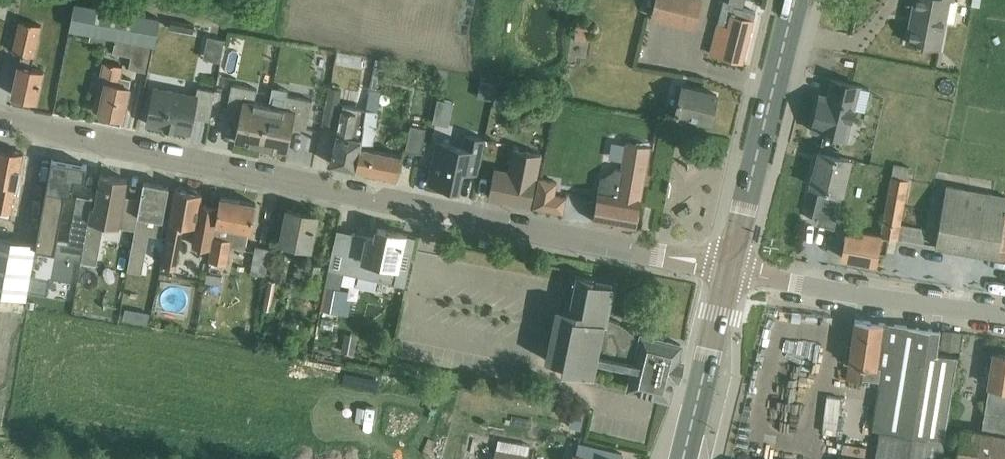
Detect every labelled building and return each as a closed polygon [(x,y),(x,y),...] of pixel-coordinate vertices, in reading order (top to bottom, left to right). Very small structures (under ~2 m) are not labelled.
[(651,16),(693,26),(699,0),(655,0),(651,16)] [(709,52),(742,60),(754,10),(732,5),(733,0),(721,0),(716,21),(709,52)] [(904,41),(937,48),(943,20),(953,22),(958,1),(955,0),(913,0),(904,41)] [(74,1),(69,27),(90,31),(88,40),(103,43),(105,34),(115,36),(112,51),(131,55),(129,66),(146,70),(152,42),(157,16),(157,15),(137,12),(74,1)] [(11,94),(36,99),(43,69),(30,66),(39,24),(17,19),(10,51),(20,53),(18,65),(17,64),(11,94)] [(194,25),(170,20),(169,28),(192,32),(194,25)] [(588,28),(576,25),(574,38),(586,40),(588,28)] [(207,34),(205,44),(221,47),(223,37),(207,34)] [(123,117),(131,77),(119,74),(121,64),(104,61),(94,109),(99,110),(99,112),(123,117)] [(846,137),(858,86),(831,80),(827,96),(819,94),(811,129),(846,137)] [(480,81),(477,97),(493,100),(496,84),(480,81)] [(231,85),(225,114),(239,117),(234,142),(245,144),(244,147),(259,150),(268,106),(254,103),(256,90),(231,85)] [(677,96),(674,111),(680,112),(678,116),(691,119),(692,116),(709,120),(715,94),(680,85),(680,86),(677,85),(674,96),(677,96)] [(268,106),(259,150),(274,153),(275,151),(286,153),(291,128),(304,131),(311,102),(286,97),(287,90),(272,87),(268,106)] [(195,97),(153,88),(146,124),(189,133),(192,118),(208,121),(214,91),(197,88),(195,97)] [(328,88),(325,106),(337,109),(340,90),(328,88)] [(396,176),(400,153),(371,147),(378,101),(366,99),(364,108),(363,123),(360,143),(358,148),(354,167),(396,176)] [(363,123),(364,108),(343,104),(330,163),(354,168),(354,167),(358,148),(360,143),(363,123)] [(420,152),(425,127),(411,124),(406,150),(420,152)] [(436,138),(426,183),(458,190),(462,171),(477,174),(484,138),(464,133),(462,143),(436,138)] [(596,191),(592,219),(635,226),(640,198),(649,144),(625,140),(621,168),(615,167),(598,179),(596,191)] [(841,144),(839,153),(855,156),(857,147),(841,144)] [(23,151),(0,147),(0,182),(1,183),(0,191),(0,208),(11,210),(16,185),(16,186),(23,151)] [(493,168),(487,196),(503,199),(529,205),(532,193),(540,153),(513,148),(509,171),(493,168)] [(831,227),(846,159),(816,153),(808,187),(824,191),(824,195),(815,193),(814,216),(816,217),(815,223),(831,227)] [(52,158),(28,291),(46,294),(49,276),(72,280),(76,259),(81,260),(83,245),(91,206),(92,199),(76,196),(68,242),(56,240),(65,193),(71,194),(74,177),(83,179),(86,165),(52,158)] [(863,234),(846,231),(842,256),(875,262),(877,251),(886,252),(889,236),(923,243),(926,228),(900,223),(908,179),(906,179),(909,167),(893,164),(880,234),(863,231),(863,234)] [(81,260),(81,261),(96,264),(103,223),(118,225),(118,226),(135,229),(140,198),(124,195),(127,178),(100,173),(94,207),(91,206),(83,245),(81,260)] [(539,177),(533,207),(563,213),(566,196),(554,193),(556,181),(539,177)] [(135,229),(128,269),(142,272),(149,233),(162,236),(165,218),(163,218),(169,186),(143,181),(140,198),(135,229)] [(1003,209),(1004,198),(1004,195),(945,185),(934,245),(1004,257),(1004,209),(1003,209)] [(211,235),(217,206),(198,203),(200,192),(196,192),(196,189),(188,187),(187,190),(175,188),(167,227),(165,241),(161,261),(173,263),(176,250),(178,250),(183,223),(199,226),(196,246),(210,248),(213,236),(211,235)] [(211,235),(213,236),(209,260),(225,263),(229,244),(245,247),(248,229),(250,230),(255,203),(218,196),(217,206),(211,235)] [(310,246),(316,214),(287,208),(281,240),(282,241),(275,276),(285,278),(292,243),(310,246)] [(344,272),(341,283),(353,286),(356,274),(394,282),(404,233),(377,227),(375,236),(352,232),(344,272)] [(34,243),(0,237),(0,293),(24,297),(34,243)] [(266,275),(271,247),(255,244),(250,272),(266,275)] [(316,286),(321,262),(307,259),(303,283),(316,286)] [(206,272),(205,282),(220,284),(221,275),(206,272)] [(557,304),(546,358),(565,362),(564,368),(596,374),(597,364),(631,371),(628,387),(668,397),(673,375),(677,376),(681,360),(676,359),(680,343),(683,322),(643,312),(641,324),(607,317),(613,285),(592,281),(592,276),(576,273),(569,306),(557,304)] [(271,308),(276,280),(269,278),(263,307),(271,308)] [(328,285),(324,309),(338,312),(348,313),(351,298),(341,296),(342,287),(328,285)] [(147,324),(149,313),(137,310),(135,321),(147,324)] [(321,317),(320,325),(332,328),(333,319),(321,317)] [(876,458),(939,458),(957,356),(937,353),(940,329),(855,318),(851,344),(846,344),(844,362),(849,362),(847,376),(863,379),(863,376),(879,379),(878,385),(889,387),(876,458)] [(955,346),(957,331),(942,329),(940,344),(955,346)] [(344,332),(341,350),(354,353),(357,334),(344,332)] [(813,397),(817,342),(783,339),(782,355),(791,356),(789,395),(813,397)] [(993,352),(981,430),(960,427),(955,458),(1004,458),(1004,354),(993,352)] [(824,434),(840,435),(843,398),(827,397),(824,434)] [(572,406),(569,422),(578,424),(582,409),(572,406)] [(493,458),(526,458),(527,454),(529,443),(497,437),(495,448),(493,458)] [(622,453),(578,442),(575,453),(572,452),(571,458),(621,458),(622,453)]
